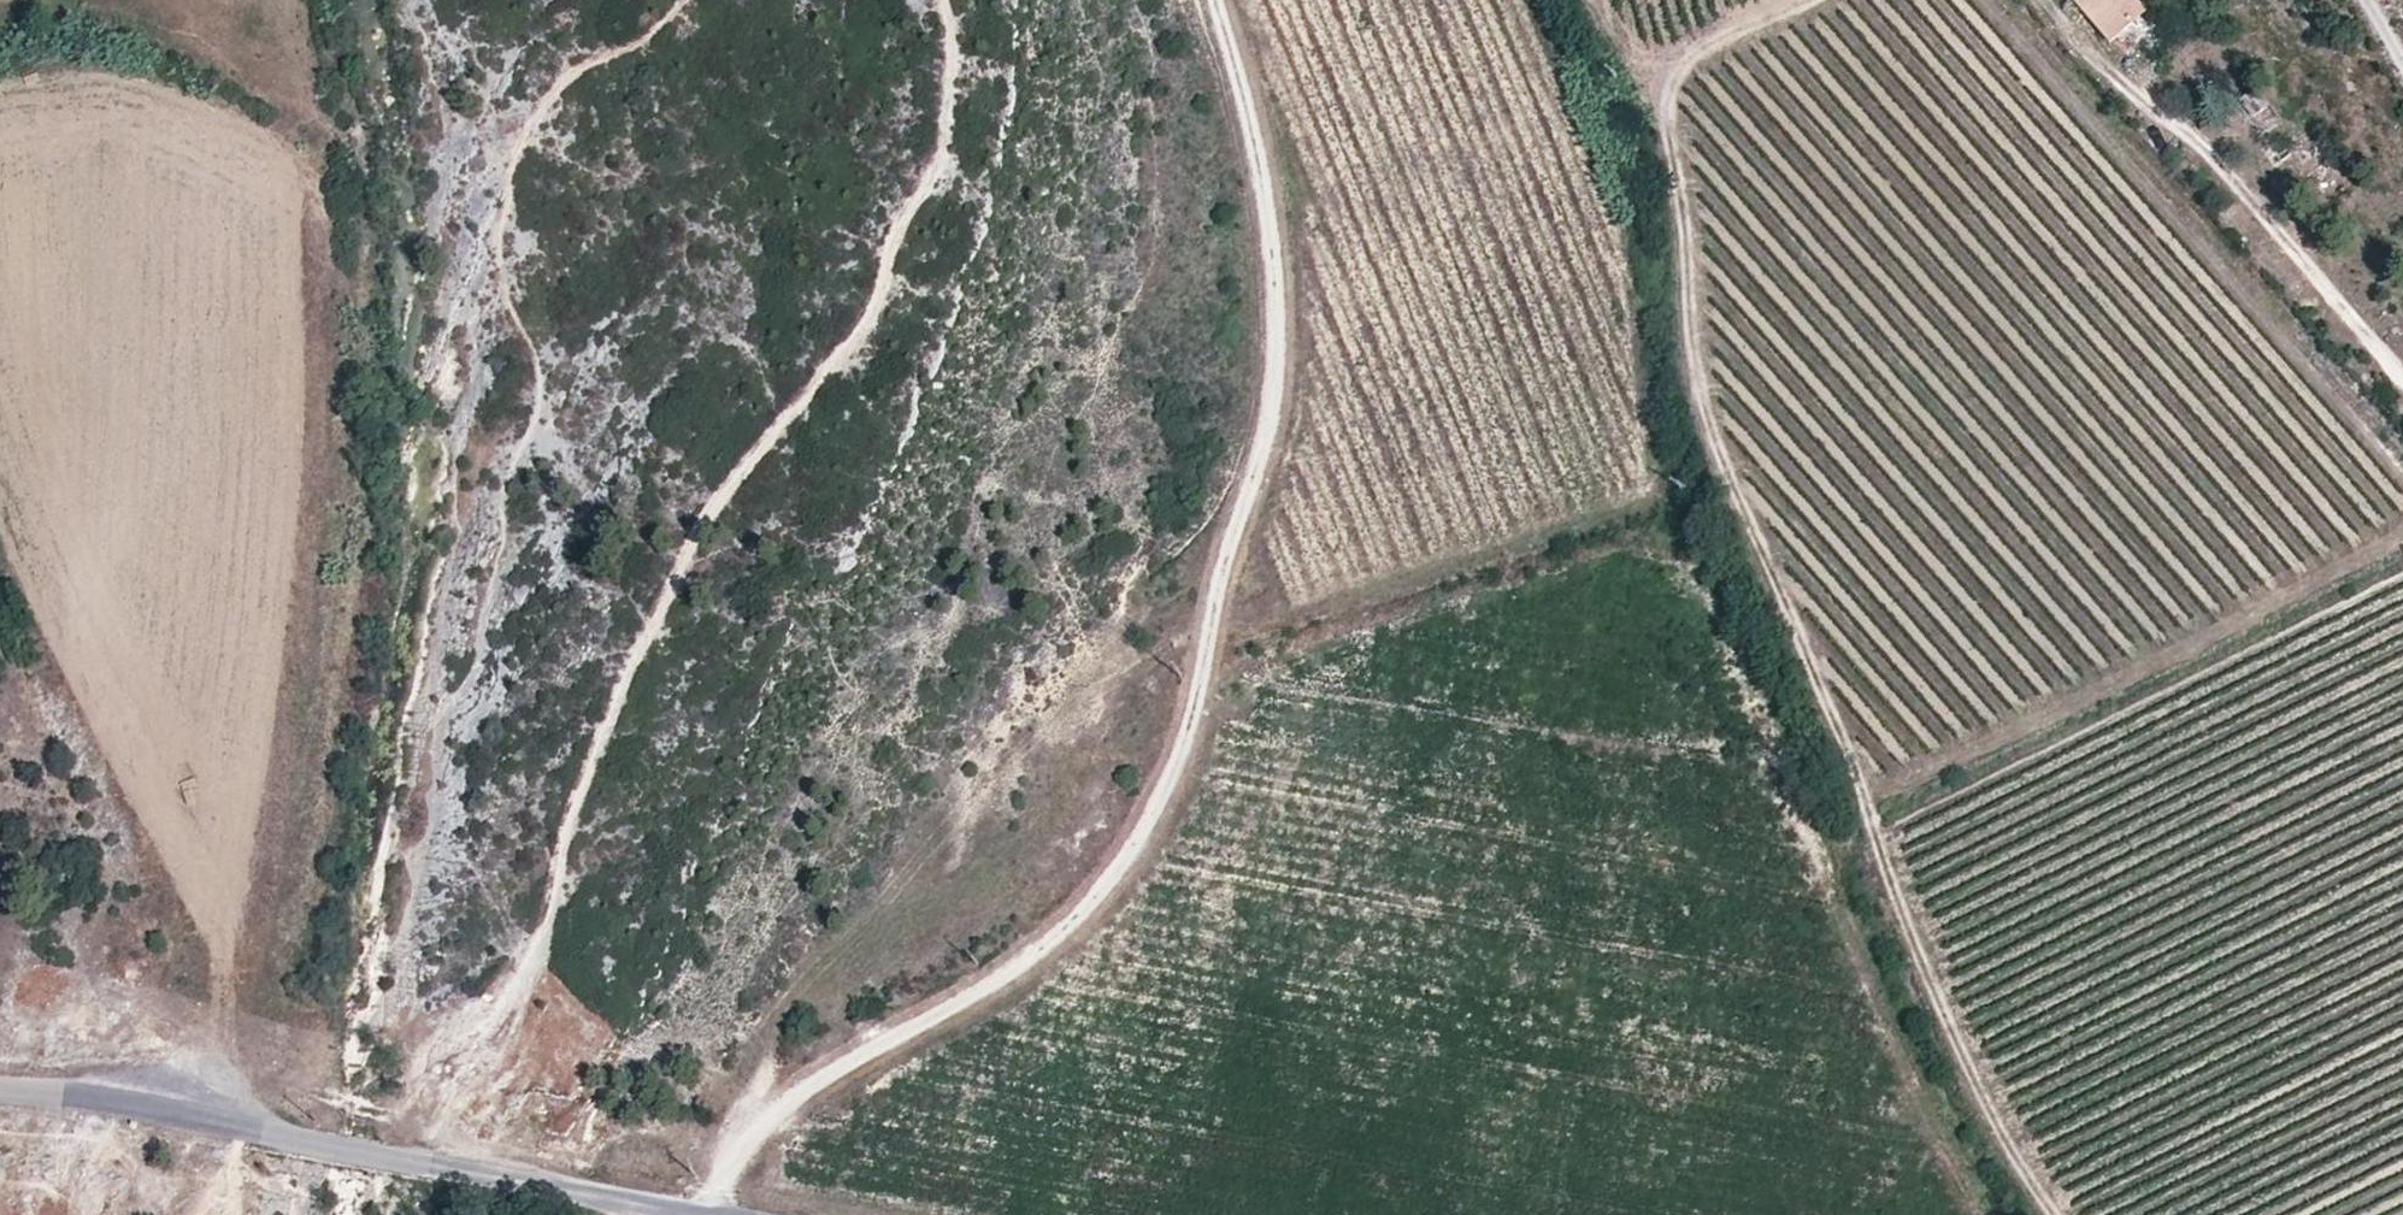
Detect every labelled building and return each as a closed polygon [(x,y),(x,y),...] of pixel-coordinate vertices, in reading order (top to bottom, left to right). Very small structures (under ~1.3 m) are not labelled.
[(2104,41),(2142,8),(2135,0),(2071,0),(2104,41)]
